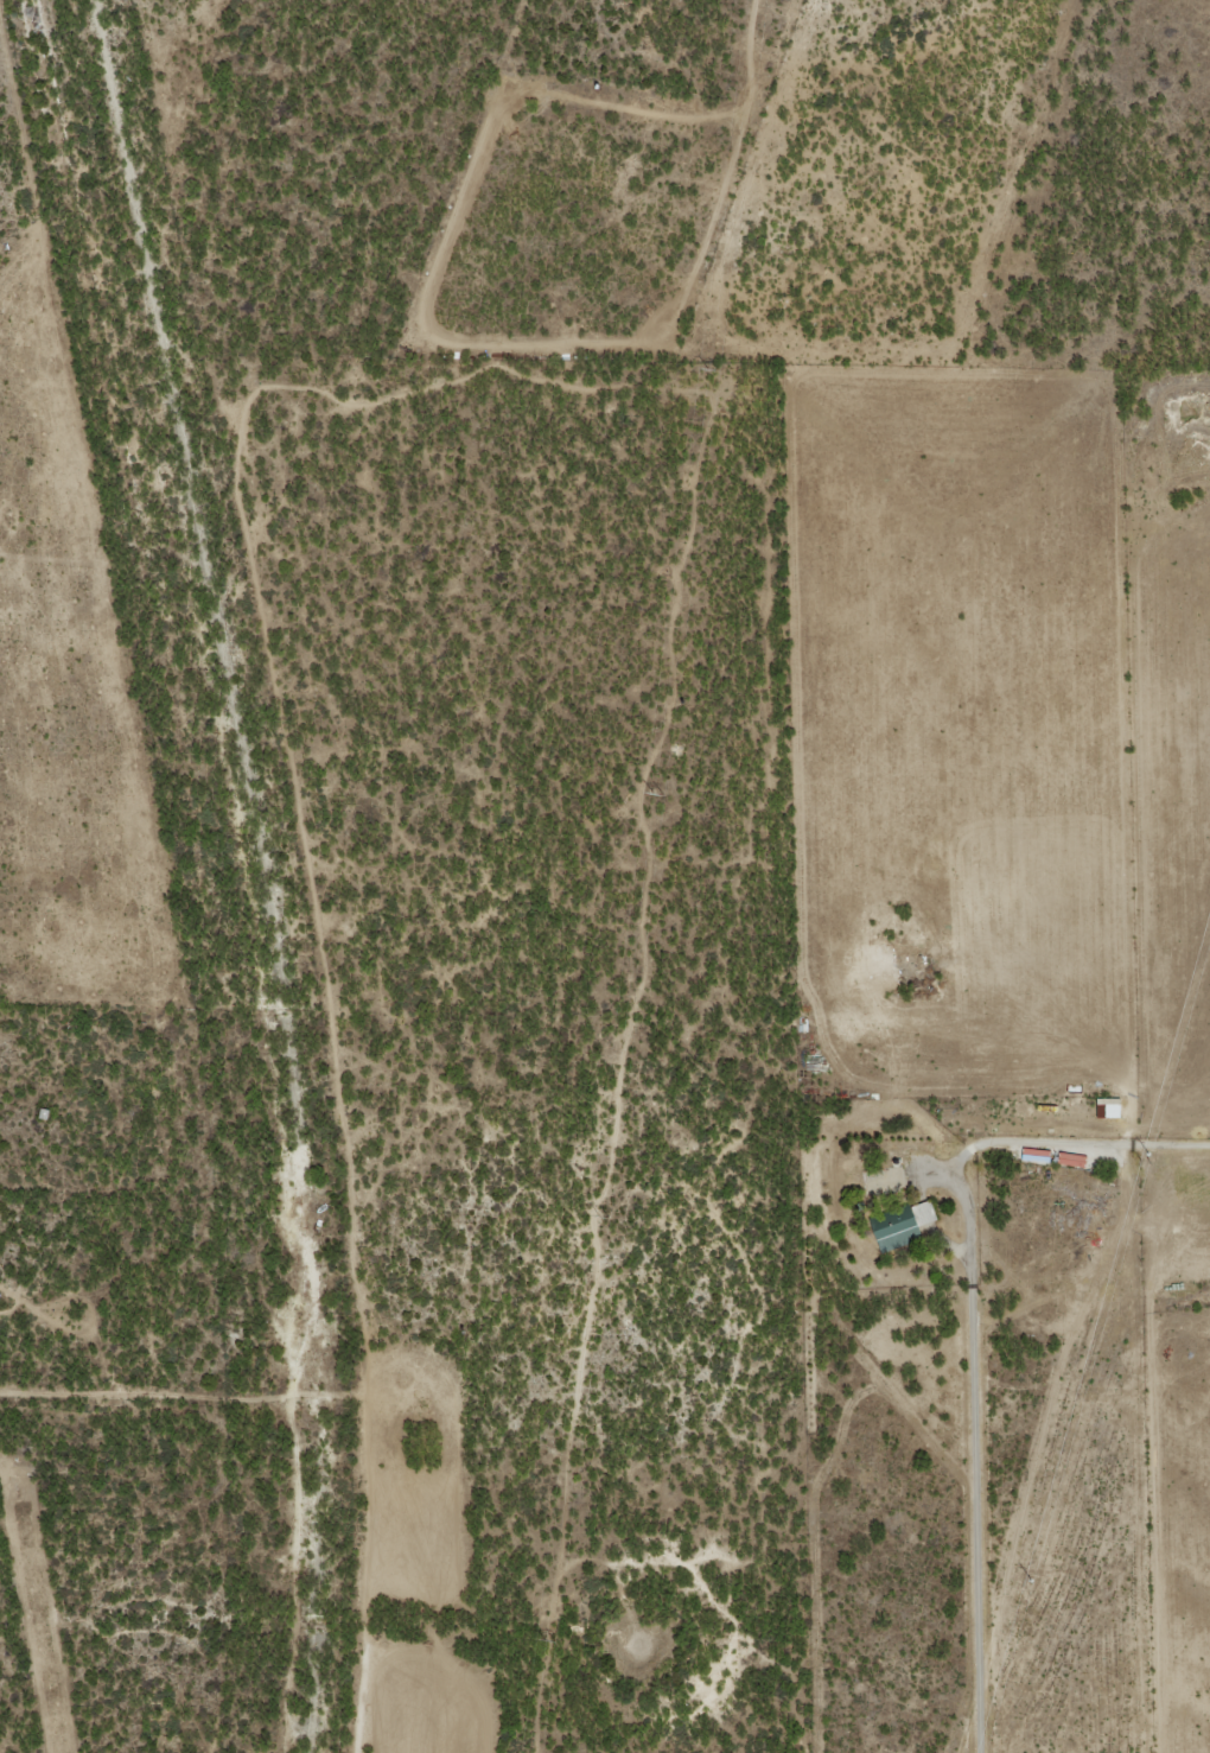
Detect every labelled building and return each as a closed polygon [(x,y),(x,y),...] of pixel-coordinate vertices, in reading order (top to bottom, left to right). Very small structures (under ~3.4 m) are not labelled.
[(1117,1103),(1102,1104),(1103,1117),(1118,1116),(1117,1103)] [(1019,1160),(1049,1164),(1050,1150),(1021,1146),(1019,1160)] [(1056,1161),(1083,1168),(1086,1157),(1058,1150),(1056,1161)] [(935,1218),(927,1199),(909,1207),(907,1203),(866,1220),(879,1251),(919,1234),(915,1226),(935,1218)]
